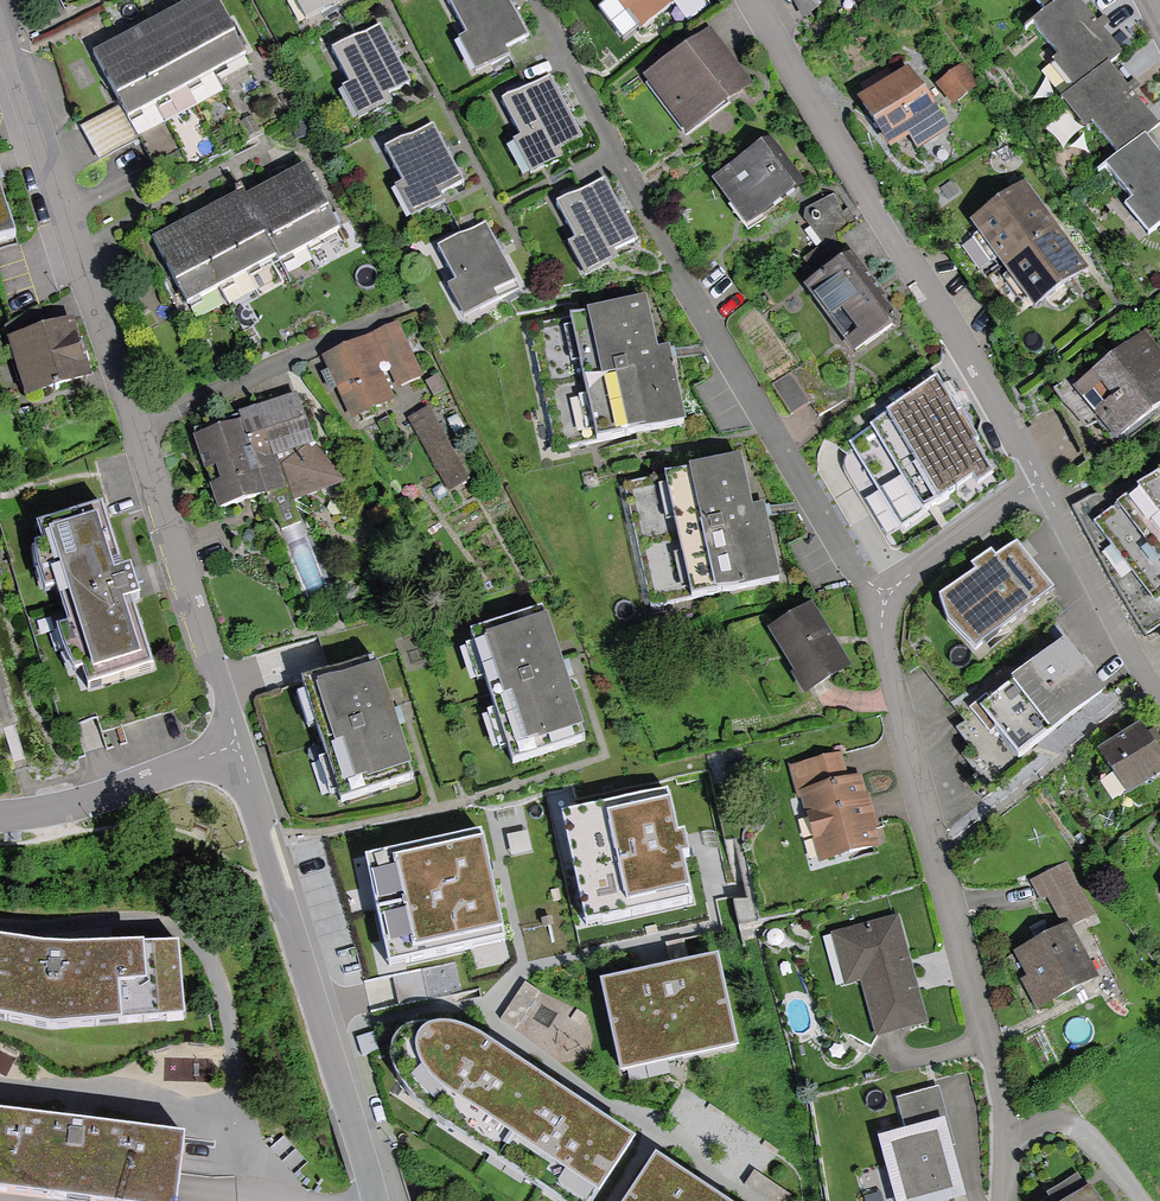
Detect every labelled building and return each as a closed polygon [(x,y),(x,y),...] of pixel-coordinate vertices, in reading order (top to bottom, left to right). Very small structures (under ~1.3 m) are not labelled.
[(241,51),(214,0),(197,0),(174,12),(130,36),(104,49),(97,53),(127,111),(241,51)] [(305,22),(342,3),(341,0),(294,0),(305,22)] [(527,35),(509,0),(451,0),(450,0),(467,34),(457,39),(474,73),(512,54),(507,45),(527,35)] [(682,0),(612,0),(641,34),(682,0)] [(1120,52),(1078,0),(1058,0),(1047,9),(1033,20),(1059,52),(1049,60),(1074,90),(1107,63),(1120,52)] [(1047,9),(1058,0),(1040,0),(1047,9)] [(391,92),(411,82),(398,57),(381,23),(334,47),(351,81),(341,86),(358,120),(395,101),(391,92)] [(682,135),(749,85),(708,30),(641,80),(682,135)] [(903,146),(951,116),(919,63),(870,93),(903,146)] [(1142,135),(1156,123),(1107,63),(1074,90),(1060,101),(1081,126),(1090,118),(1119,153),(1142,135)] [(945,106),(970,93),(957,66),(931,79),(945,106)] [(563,144),(582,134),(553,76),(506,100),(523,133),(513,138),(530,172),(567,153),(563,144)] [(443,193),(463,183),(449,156),(433,125),(387,149),(404,182),(393,187),(410,221),(448,202),(443,193)] [(1159,221),(1159,157),(1153,148),(1142,135),(1119,153),(1105,165),(1132,197),(1126,202),(1149,230),(1159,221)] [(740,232),(793,193),(759,148),(706,186),(740,232)] [(281,259),(337,230),(305,170),(290,178),(259,194),(249,200),(278,253),(281,259)] [(1041,301),(1092,265),(1031,180),(1005,199),(980,217),(1041,301)] [(616,249),(636,239),(606,181),(559,205),(576,238),(566,244),(583,277),(621,258),(616,249)] [(249,200),(244,191),(225,201),(190,220),(163,234),(156,238),(189,300),(278,253),(249,200)] [(827,241),(852,222),(832,194),(807,212),(827,241)] [(495,293),(514,283),(501,256),(485,225),(438,249),(455,282),(444,287),(462,321),(499,302),(495,293)] [(858,349),(900,320),(851,251),(840,259),(827,241),(806,255),(820,275),(810,282),(858,349)] [(559,451),(693,420),(676,346),(665,349),(654,300),(530,329),(559,451)] [(30,395),(94,375),(77,320),(13,340),(30,395)] [(390,390),(421,375),(396,323),(322,359),(334,384),(352,421),(395,401),(390,390)] [(1159,402),(1159,341),(1149,328),(1063,399),(1096,453),(1159,402)] [(791,410),(809,403),(797,371),(779,378),(791,410)] [(927,461),(971,432),(934,376),(882,411),(898,434),(905,429),(927,461)] [(315,444),(302,401),(196,432),(220,512),(269,497),(279,533),(302,527),(294,500),(346,484),(315,444)] [(452,486),(473,474),(435,404),(413,415),(452,486)] [(653,606),(788,575),(771,501),(760,504),(748,455),(625,483),(653,606)] [(1141,489),(1132,476),(1079,504),(1148,629),(1159,622),(1159,474),(1141,489)] [(85,691),(154,669),(134,605),(145,601),(135,570),(124,573),(104,509),(35,531),(85,691)] [(973,649),(1050,590),(1014,543),(937,602),(973,649)] [(815,687),(857,659),(818,600),(776,627),(815,687)] [(509,760),(587,737),(550,615),(473,638),(509,760)] [(1021,757),(1101,692),(1062,644),(982,708),(1021,757)] [(341,801),(419,778),(383,656),(305,679),(341,801)] [(1159,772),(1159,749),(1143,723),(1099,753),(1128,794),(1159,772)] [(822,856),(886,839),(868,771),(854,775),(847,749),(808,759),(814,783),(804,786),(822,856)] [(672,794),(565,819),(579,875),(591,927),(698,902),(672,794)] [(484,829),(363,859),(378,915),(390,966),(510,936),(484,829)] [(1077,921),(1096,911),(1071,861),(1037,879),(1046,896),(1050,893),(1067,926),(1077,921)] [(878,1033),(926,1020),(898,917),(831,935),(846,986),(863,981),(878,1033)] [(1046,1002),(1104,973),(1077,921),(1067,926),(1019,951),(1046,1002)] [(0,943),(0,1022),(44,1031),(179,1019),(175,948),(53,951),(0,943)] [(723,954),(597,981),(609,1031),(620,1081),(745,1054),(723,954)] [(636,1143),(478,1038),(455,1029),(442,1027),(425,1027),(415,1028),(406,1031),(400,1037),(395,1042),(393,1047),(392,1053),(392,1058),(393,1065),(395,1072),(403,1085),(411,1097),(420,1106),(431,1117),(444,1125),(459,1135),(484,1153),(556,1200),(597,1200),(636,1143)] [(0,1115),(0,1195),(45,1200),(171,1200),(179,1138),(0,1115)] [(940,1123),(875,1139),(891,1200),(956,1200),(960,1200),(940,1123)] [(628,1200),(724,1200),(660,1158),(628,1200)] [(1100,1180),(1066,1200),(1113,1200),(1100,1180)]
